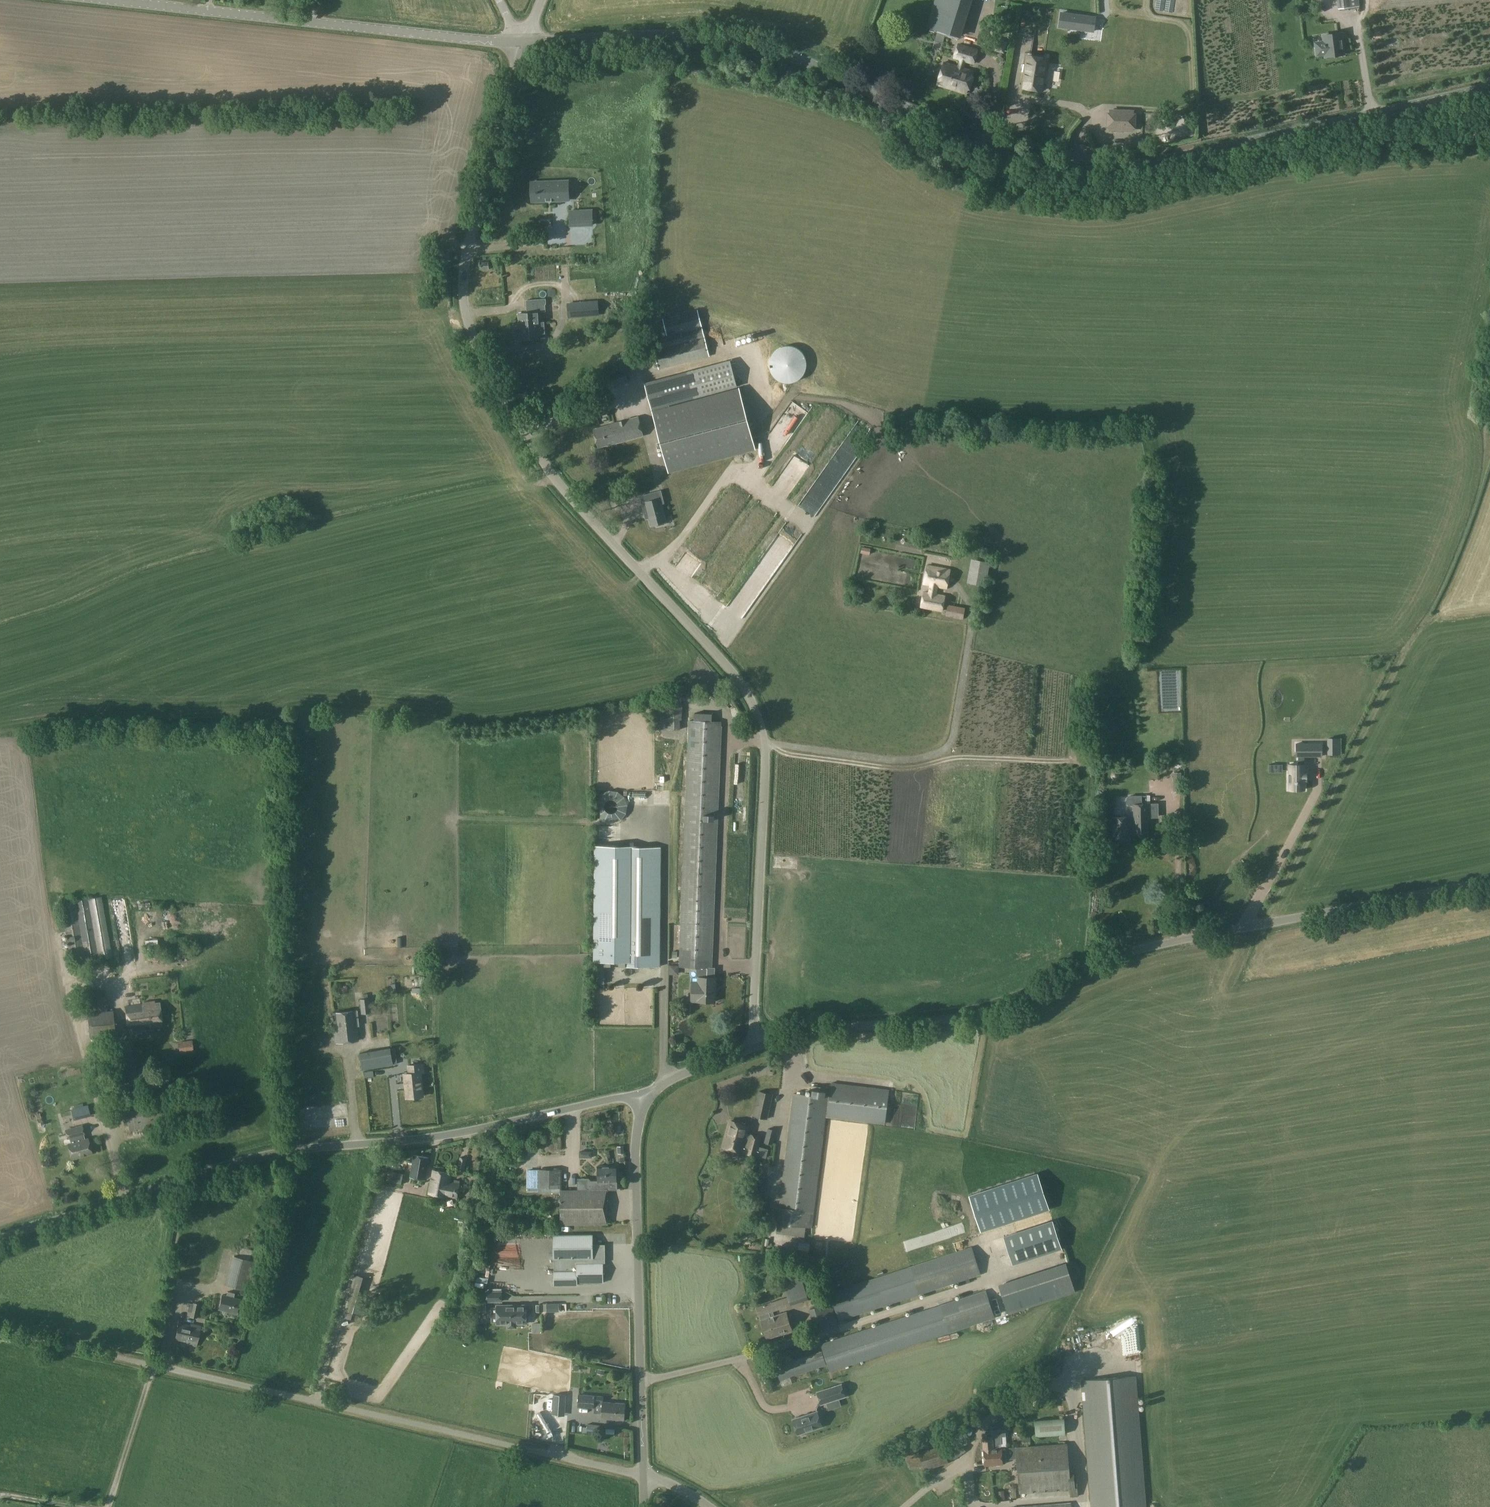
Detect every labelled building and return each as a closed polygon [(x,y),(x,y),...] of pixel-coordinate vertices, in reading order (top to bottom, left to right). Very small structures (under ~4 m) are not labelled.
[(926,27),(961,38),(964,27),(949,23),(955,4),(956,0),(934,0),(926,27)] [(1339,9),(1359,6),(1358,0),(1338,0),(1339,9)] [(1078,29),(1093,31),(1095,18),(1061,13),(1060,27),(1068,28),(1069,27),(1079,28),(1078,29)] [(1326,57),(1342,55),(1341,49),(1343,49),(1342,40),(1340,40),(1339,34),(1323,36),(1324,44),(1316,46),(1317,56),(1325,55),(1326,57)] [(996,39),(992,50),(1004,54),(1007,42),(996,39)] [(958,44),(954,58),(959,60),(966,62),(974,65),(978,50),(958,44)] [(1044,80),(1043,79),(1046,59),(1028,56),(1025,76),(1024,76),(1022,88),(1042,91),(1044,80)] [(944,63),(937,85),(966,94),(973,71),(964,69),(966,62),(959,60),(958,67),(944,63)] [(1132,111),(1112,110),(1112,114),(1108,114),(1108,128),(1111,128),(1111,132),(1132,132),(1132,129),(1135,129),(1136,115),(1132,115),(1132,111)] [(562,182),(534,183),(535,201),(563,200),(563,196),(569,196),(569,186),(562,186),(562,182)] [(580,211),(570,211),(570,226),(580,225),(580,211)] [(631,231),(572,235),(574,266),(606,264),(606,254),(621,253),(621,250),(639,249),(639,250),(644,250),(643,238),(632,239),(631,231)] [(480,263),(481,270),(489,270),(488,262),(480,263)] [(594,302),(580,303),(581,317),(595,316),(594,302)] [(519,324),(514,325),(515,332),(520,332),(521,340),(540,339),(540,334),(545,334),(544,322),(539,323),(538,312),(537,305),(526,306),(527,313),(519,314),(519,324)] [(706,338),(705,338),(698,309),(662,319),(666,336),(656,338),(659,348),(653,350),(658,370),(710,356),(706,338)] [(694,400),(737,388),(730,360),(686,371),(694,400)] [(629,382),(624,369),(602,378),(607,390),(629,382)] [(694,400),(686,371),(644,383),(652,411),(668,473),(756,450),(739,388),(737,388),(694,400)] [(819,428),(826,423),(819,414),(812,420),(819,428)] [(638,417),(609,425),(610,426),(594,430),(598,447),(615,442),(615,443),(643,436),(638,417)] [(658,491),(640,496),(645,515),(648,514),(651,526),(666,522),(658,491)] [(950,547),(949,555),(959,557),(961,546),(957,545),(956,547),(955,547),(955,548),(950,547)] [(967,582),(986,586),(990,562),(971,558),(967,582)] [(674,574),(688,584),(696,572),(682,562),(674,574)] [(930,585),(928,592),(923,591),(920,608),(942,612),(945,595),(937,594),(939,587),(946,588),(950,569),(927,565),(924,584),(930,585)] [(945,617),(963,620),(965,608),(947,605),(945,617)] [(655,730),(668,730),(681,730),(680,720),(682,720),(682,695),(655,695),(655,730)] [(694,720),(712,721),(712,714),(694,713),(694,720)] [(694,720),(688,720),(679,965),(679,967),(697,968),(712,967),(722,721),(712,721),(694,720)] [(1296,757),(1298,757),(1298,765),(1289,765),(1289,790),(1305,790),(1304,781),(1306,781),(1306,772),(1304,772),(1304,765),(1304,757),(1322,756),(1322,744),(1296,744),(1296,757)] [(736,757),(735,779),(746,779),(746,757),(736,757)] [(1111,773),(1111,775),(1111,778),(1113,779),(1115,780),(1117,779),(1119,778),(1119,775),(1119,773),(1117,772),(1115,771),(1113,772),(1111,773)] [(1168,779),(1157,779),(1157,792),(1168,792),(1168,779)] [(1181,791),(1181,779),(1173,779),(1173,791),(1181,791)] [(1129,817),(1112,817),(1113,840),(1130,840),(1129,834),(1134,834),(1134,835),(1148,835),(1148,818),(1148,803),(1146,803),(1142,803),(1142,796),(1141,796),(1128,796),(1126,798),(1126,804),(1129,806),(1133,806),(1133,816),(1129,816),(1129,817)] [(1129,815),(1128,809),(1124,810),(1123,804),(1117,805),(1120,817),(1129,815)] [(595,846),(594,938),(636,938),(635,966),(660,967),(660,846),(595,846)] [(101,897),(100,897),(60,904),(71,965),(112,957),(101,897)] [(128,915),(125,899),(112,901),(118,931),(127,929),(125,915),(128,915)] [(635,966),(636,938),(594,938),(594,962),(627,962),(627,966),(635,966)] [(162,944),(163,958),(173,958),(172,944),(162,944)] [(692,981),(691,1001),(715,1002),(716,977),(715,977),(715,967),(712,967),(697,968),(696,981),(692,981)] [(369,1013),(368,999),(359,1000),(361,1014),(369,1013)] [(126,1006),(128,1030),(162,1027),(159,1003),(154,1003),(154,1001),(143,1002),(143,1004),(126,1006)] [(106,1004),(86,1006),(87,1013),(106,1011),(106,1004)] [(113,1011),(106,1011),(87,1013),(89,1038),(115,1035),(113,1011)] [(356,1011),(333,1013),(336,1043),(358,1041),(356,1026),(358,1026),(356,1011)] [(178,1042),(179,1052),(193,1050),(192,1041),(178,1042)] [(142,1100),(134,1044),(116,1046),(124,1103),(142,1100)] [(404,1056),(419,1056),(418,1046),(404,1047),(404,1056)] [(424,1072),(423,1064),(409,1065),(410,1073),(404,1074),(406,1099),(424,1097),(421,1073),(424,1072)] [(885,1125),(885,1121),(889,1090),(831,1082),(826,1117),(885,1125)] [(793,1093),(779,1208),(777,1223),(812,1228),(830,1087),(811,1085),(810,1095),(793,1093)] [(203,1089),(124,1105),(129,1131),(209,1116),(203,1089)] [(767,1119),(773,1094),(759,1091),(753,1116),(767,1119)] [(88,1105),(83,1106),(74,1109),(71,1110),(73,1121),(90,1116),(88,1105)] [(762,1137),(747,1133),(748,1126),(730,1121),(723,1147),(745,1153),(745,1154),(757,1157),(762,1137)] [(87,1139),(78,1141),(77,1137),(85,1135),(82,1125),(65,1129),(67,1140),(70,1139),(71,1143),(68,1144),(72,1159),(91,1153),(87,1139)] [(777,1130),(768,1128),(764,1143),(772,1145),(777,1130)] [(428,1158),(415,1155),(411,1177),(425,1179),(428,1158)] [(457,1170),(464,1172),(466,1160),(460,1159),(457,1170)] [(591,1181),(589,1178),(589,1190),(604,1190),(617,1190),(617,1181),(616,1165),(598,1166),(598,1180),(597,1180),(597,1181),(591,1181)] [(560,1169),(538,1169),(538,1188),(560,1188),(560,1169)] [(449,1183),(451,1174),(433,1171),(429,1194),(446,1197),(447,1196),(457,1198),(459,1184),(449,1183)] [(755,1193),(765,1195),(767,1178),(757,1176),(755,1193)] [(526,1193),(537,1193),(536,1177),(526,1177),(526,1193)] [(577,1191),(561,1191),(561,1224),(605,1224),(604,1190),(589,1190),(589,1178),(577,1178),(577,1191)] [(1013,1264),(1061,1248),(1052,1221),(1004,1237),(1013,1264)] [(593,1244),(593,1234),(553,1235),(554,1285),(577,1285),(577,1283),(603,1282),(603,1262),(601,1262),(601,1258),(605,1258),(605,1244),(593,1244)] [(971,1247),(911,1266),(830,1292),(839,1320),(980,1275),(971,1247)] [(257,1262),(233,1256),(226,1285),(249,1292),(257,1262)] [(820,1267),(796,1263),(782,1261),(780,1271),(818,1276),(820,1267)] [(1033,1292),(1033,1308),(1043,1305),(1042,1305),(1057,1301),(1059,1301),(1074,1297),(1074,1291),(1068,1269),(1067,1283),(1062,1284),(1055,1284),(1055,1288),(1049,1288),(1033,1292)] [(361,1298),(367,1279),(367,1278),(355,1274),(343,1317),(355,1320),(361,1298)] [(783,1282),(787,1295),(791,1305),(809,1299),(801,1276),(783,1282)] [(164,1290),(158,1323),(168,1325),(174,1292),(164,1290)] [(986,1290),(940,1305),(820,1344),(822,1351),(827,1364),(829,1372),(949,1333),(995,1318),(986,1290)] [(227,1291),(226,1296),(222,1295),(218,1309),(236,1314),(240,1299),(233,1298),(235,1293),(227,1291)] [(501,1302),(501,1292),(486,1292),(486,1302),(501,1302)] [(788,1297),(756,1307),(766,1338),(792,1330),(786,1312),(774,1315),(773,1311),(790,1305),(788,1297)] [(189,1303),(187,1312),(190,1312),(189,1317),(197,1319),(200,1305),(193,1303),(193,1304),(189,1303)] [(525,1305),(502,1305),(497,1305),(497,1323),(507,1323),(507,1326),(515,1326),(515,1323),(525,1323),(525,1320),(528,1320),(528,1315),(525,1315),(525,1305)] [(191,1326),(179,1324),(176,1339),(187,1342),(187,1344),(196,1346),(200,1326),(191,1324),(191,1326)] [(1131,1350),(1133,1339),(1122,1338),(1120,1349),(1131,1350)] [(827,1364),(822,1351),(775,1366),(779,1380),(827,1364)] [(1081,1381),(1091,1506),(1146,1506),(1135,1376),(1081,1381)] [(841,1384),(816,1392),(820,1405),(845,1396),(841,1384)] [(561,1403),(566,1403),(566,1395),(553,1394),(552,1415),(561,1416),(561,1403)] [(578,1395),(577,1407),(594,1408),(594,1402),(602,1403),(601,1418),(623,1420),(624,1403),(603,1402),(603,1396),(578,1395)] [(817,1411),(792,1419),(797,1435),(823,1427),(817,1411)] [(1035,1437),(1065,1435),(1064,1419),(1034,1421),(1035,1437)] [(597,1424),(587,1424),(586,1434),(596,1435),(597,1424)] [(975,1434),(971,1428),(965,1432),(967,1435),(969,1438),(975,1434)] [(969,1438),(967,1435),(958,1441),(959,1441),(962,1446),(971,1441),(969,1438)] [(985,1465),(1002,1464),(1001,1448),(998,1448),(997,1444),(1001,1444),(1000,1436),(984,1437),(985,1465)] [(959,1441),(946,1450),(952,1461),(966,1452),(962,1446),(959,1441)] [(1070,1474),(1069,1470),(1067,1443),(1015,1447),(1019,1494),(1070,1490),(1070,1497),(1078,1496),(1076,1473),(1070,1474)] [(944,1449),(919,1456),(924,1469),(948,1462),(944,1449)] [(915,1453),(910,1454),(905,1456),(909,1469),(919,1466),(915,1453)]
